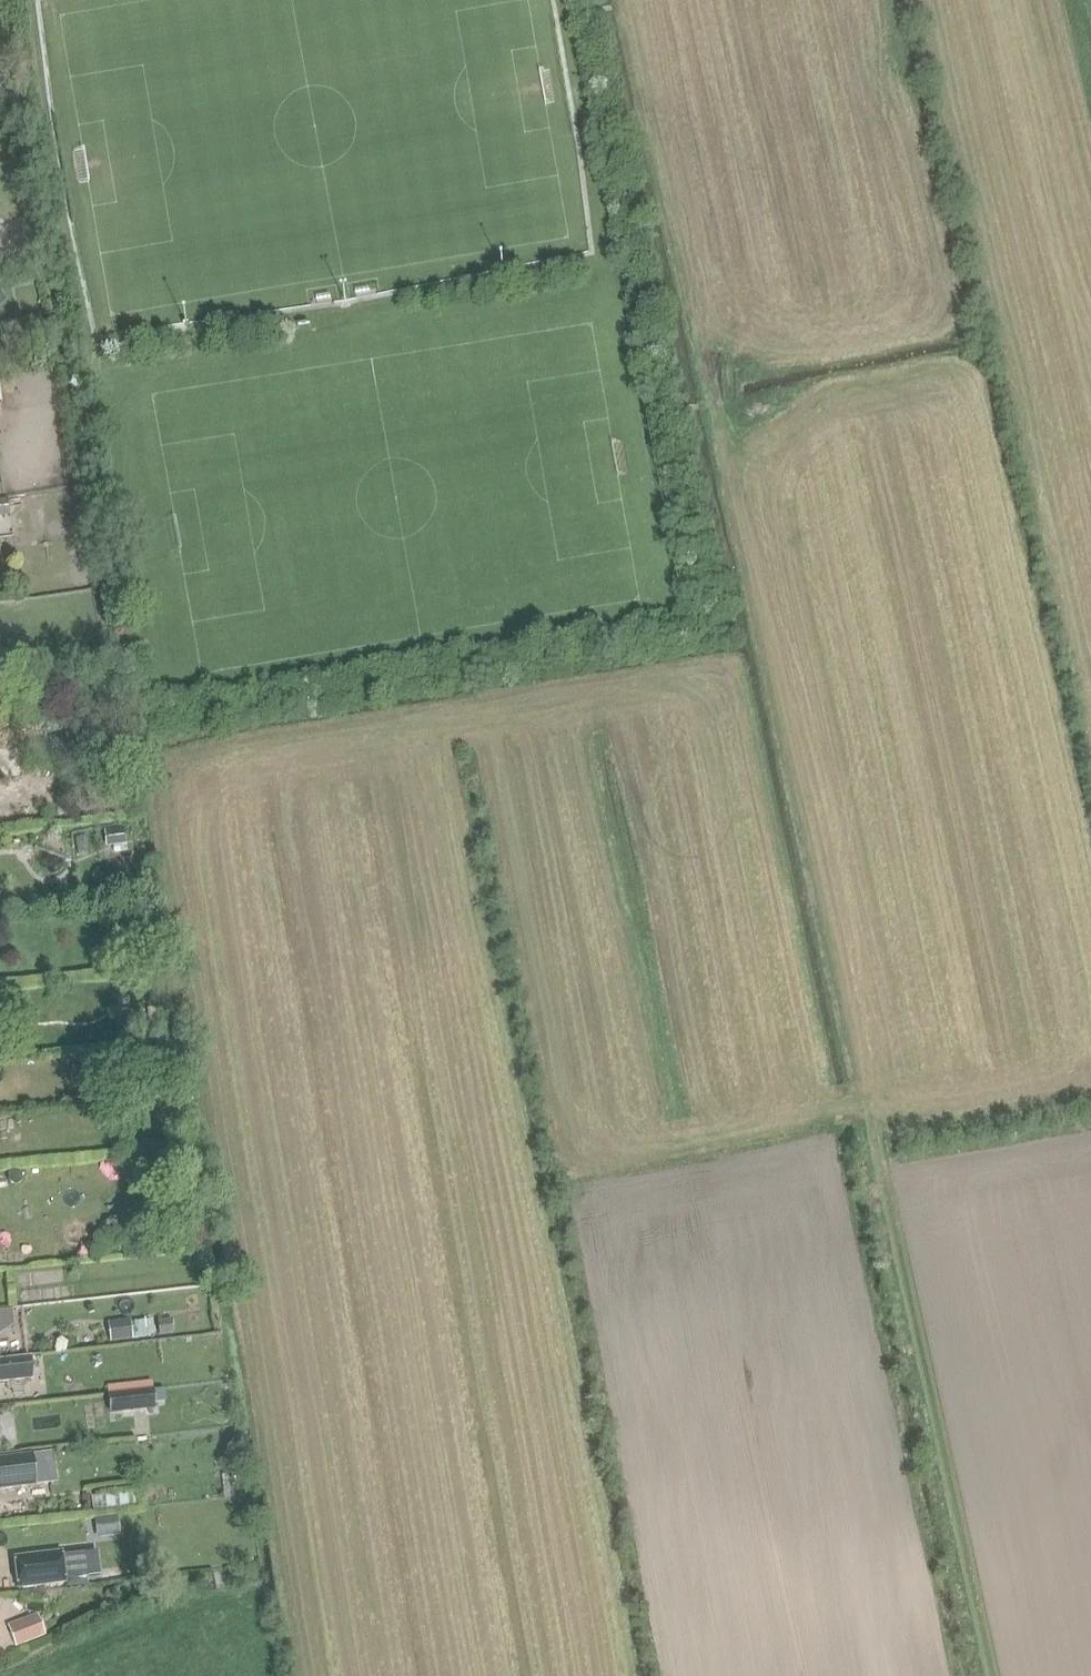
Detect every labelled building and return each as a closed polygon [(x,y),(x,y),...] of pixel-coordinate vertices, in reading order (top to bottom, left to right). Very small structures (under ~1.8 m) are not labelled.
[(0,499),(0,513),(14,510),(10,496),(0,499)] [(9,1140),(7,1121),(0,1121),(0,1141),(9,1140)] [(7,1183),(15,1187),(22,1183),(21,1175),(14,1171),(7,1175),(7,1183)] [(113,1320),(115,1340),(138,1338),(136,1318),(113,1320)] [(157,1322),(159,1336),(173,1335),(171,1320),(157,1322)] [(0,1361),(0,1383),(31,1379),(28,1358),(0,1361)] [(167,1409),(165,1381),(113,1384),(114,1412),(167,1409)] [(32,1455),(0,1459),(0,1490),(36,1486),(32,1455)] [(120,1535),(118,1517),(97,1519),(99,1537),(120,1535)] [(14,1557),(18,1591),(66,1584),(66,1579),(88,1576),(85,1553),(63,1556),(62,1551),(14,1557)] [(7,1626),(16,1647),(45,1636),(36,1614),(7,1626)]
